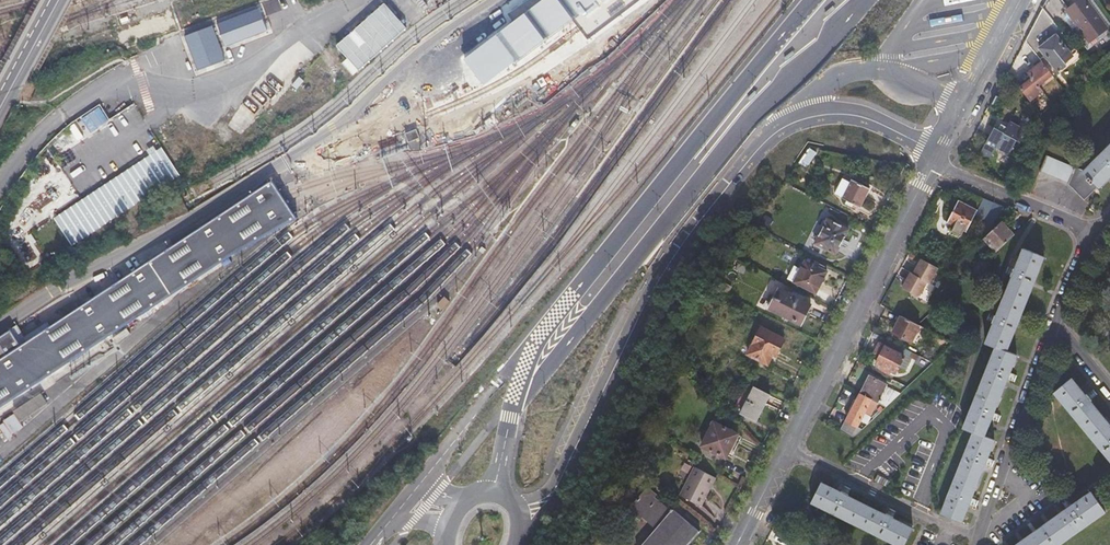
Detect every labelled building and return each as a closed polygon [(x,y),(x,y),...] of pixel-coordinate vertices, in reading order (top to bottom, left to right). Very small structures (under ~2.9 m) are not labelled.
[(465,55),(484,84),(574,19),(579,27),(588,40),(635,0),(540,0),(465,55)] [(1065,37),(1078,26),(1091,44),(1108,31),(1086,0),(1070,12),(1062,0),(1056,0),(1048,16),(1065,37)] [(1096,4),(1093,0),(1086,0),(1108,31),(1109,30),(1109,22),(1096,4)] [(383,6),(335,48),(358,75),(406,33),(383,6)] [(260,9),(216,24),(225,48),(268,33),(260,9)] [(1028,45),(1040,60),(1046,55),(1059,71),(1066,65),(1064,62),(1077,52),(1065,37),(1048,16),(1046,13),(1028,45)] [(212,28),(184,38),(197,72),(224,62),(212,28)] [(1093,72),(1095,75),(1105,67),(1109,64),(1109,59),(1093,72)] [(318,63),(307,73),(315,82),(326,72),(318,63)] [(1023,93),(1032,105),(1046,94),(1042,89),(1055,78),(1045,66),(1031,78),(1035,83),(1023,93)] [(107,118),(98,106),(81,119),(90,131),(107,118)] [(980,154),(986,157),(990,160),(998,149),(1010,156),(1017,144),(1021,146),(1027,135),(1021,131),(1011,124),(1008,129),(1002,126),(999,132),(995,129),(980,154)] [(420,140),(416,130),(406,133),(410,144),(420,140)] [(162,147),(54,220),(72,247),(181,174),(162,147)] [(1109,178),(1109,148),(1086,172),(1078,169),(1071,187),(1085,201),(1098,187),(1100,188),(1109,178)] [(816,154),(809,150),(799,165),(806,169),(816,154)] [(1042,172),(1050,175),(1056,160),(1046,157),(1040,173),(1041,174),(1042,172)] [(1050,175),(1057,178),(1063,163),(1056,160),(1050,175)] [(1057,178),(1064,181),(1070,166),(1063,163),(1057,178)] [(1069,186),(1071,187),(1078,169),(1070,166),(1064,181),(1070,183),(1069,186)] [(832,192),(840,197),(848,182),(840,177),(832,192)] [(867,189),(850,179),(848,182),(840,197),(840,198),(858,206),(867,189)] [(296,214),(291,207),(283,194),(273,180),(27,343),(17,328),(0,339),(0,411),(296,214)] [(986,217),(995,200),(983,195),(978,204),(960,194),(949,215),(967,225),(975,211),(986,217)] [(846,228),(825,217),(812,241),(834,252),(846,228)] [(998,247),(1015,231),(1003,217),(985,234),(998,247)] [(1045,253),(1025,245),(1017,265),(1010,262),(1007,269),(1014,272),(997,312),(990,309),(987,316),(994,319),(986,339),(996,344),(963,427),(973,431),(941,514),(961,521),(968,503),(975,507),(978,500),(971,497),(984,464),(991,467),(994,460),(986,457),(993,439),(983,435),(990,418),(997,421),(999,414),(993,412),(1006,377),(1013,380),(1015,374),(1009,371),(1016,352),(1007,349),(1045,253)] [(935,267),(918,257),(910,273),(907,272),(899,286),(915,295),(918,292),(924,281),(927,283),(935,267)] [(824,272),(803,261),(796,274),(790,271),(786,279),(814,293),(824,272)] [(809,304),(778,288),(768,308),(799,324),(809,304)] [(914,345),(922,328),(916,325),(899,316),(890,333),(914,345)] [(781,340),(759,328),(745,355),(766,365),(771,354),(774,356),(781,340)] [(905,350),(886,341),(883,347),(878,345),(873,354),(878,357),(874,364),(893,374),(905,350)] [(1071,375),(1054,389),(1109,460),(1109,425),(1089,398),(1095,393),(1091,388),(1085,393),(1071,375)] [(868,376),(858,395),(876,403),(885,385),(868,376)] [(767,395),(753,388),(740,415),(754,422),(767,395)] [(846,421),(839,433),(850,438),(863,413),(869,416),(876,403),(858,395),(845,420),(846,421)] [(736,434),(712,421),(699,446),(723,459),(725,456),(729,458),(740,437),(735,435),(736,434)] [(700,505),(714,477),(693,466),(679,495),(700,505)] [(820,483),(810,503),(895,544),(903,544),(911,528),(890,518),(894,511),(888,507),(884,515),(845,495),(848,488),(843,485),(839,492),(820,483)] [(631,505),(642,515),(644,514),(657,526),(640,544),(685,544),(697,531),(672,508),(671,510),(656,497),(659,494),(649,485),(631,505)] [(1066,506),(1068,510),(1018,544),(1056,544),(1103,511),(1089,490),(1070,503),(1066,497),(1062,500),(1066,506)] [(1066,506),(1011,544),(1018,544),(1068,510),(1066,506)]
